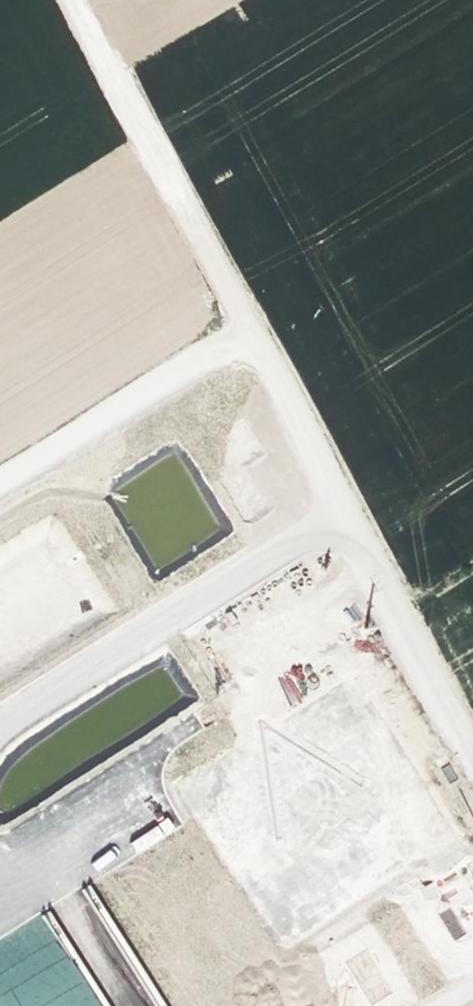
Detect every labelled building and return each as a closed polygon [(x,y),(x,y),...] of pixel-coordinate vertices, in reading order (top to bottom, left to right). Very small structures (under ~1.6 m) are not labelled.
[(278,688),(298,701),(306,689),(287,676),(278,688)] [(168,818),(131,842),(138,853),(175,829),(168,818)] [(452,908),(439,914),(452,940),(465,935),(452,908)] [(75,960),(60,968),(64,974),(33,990),(41,1005),(52,1005),(99,1005),(75,960)]
